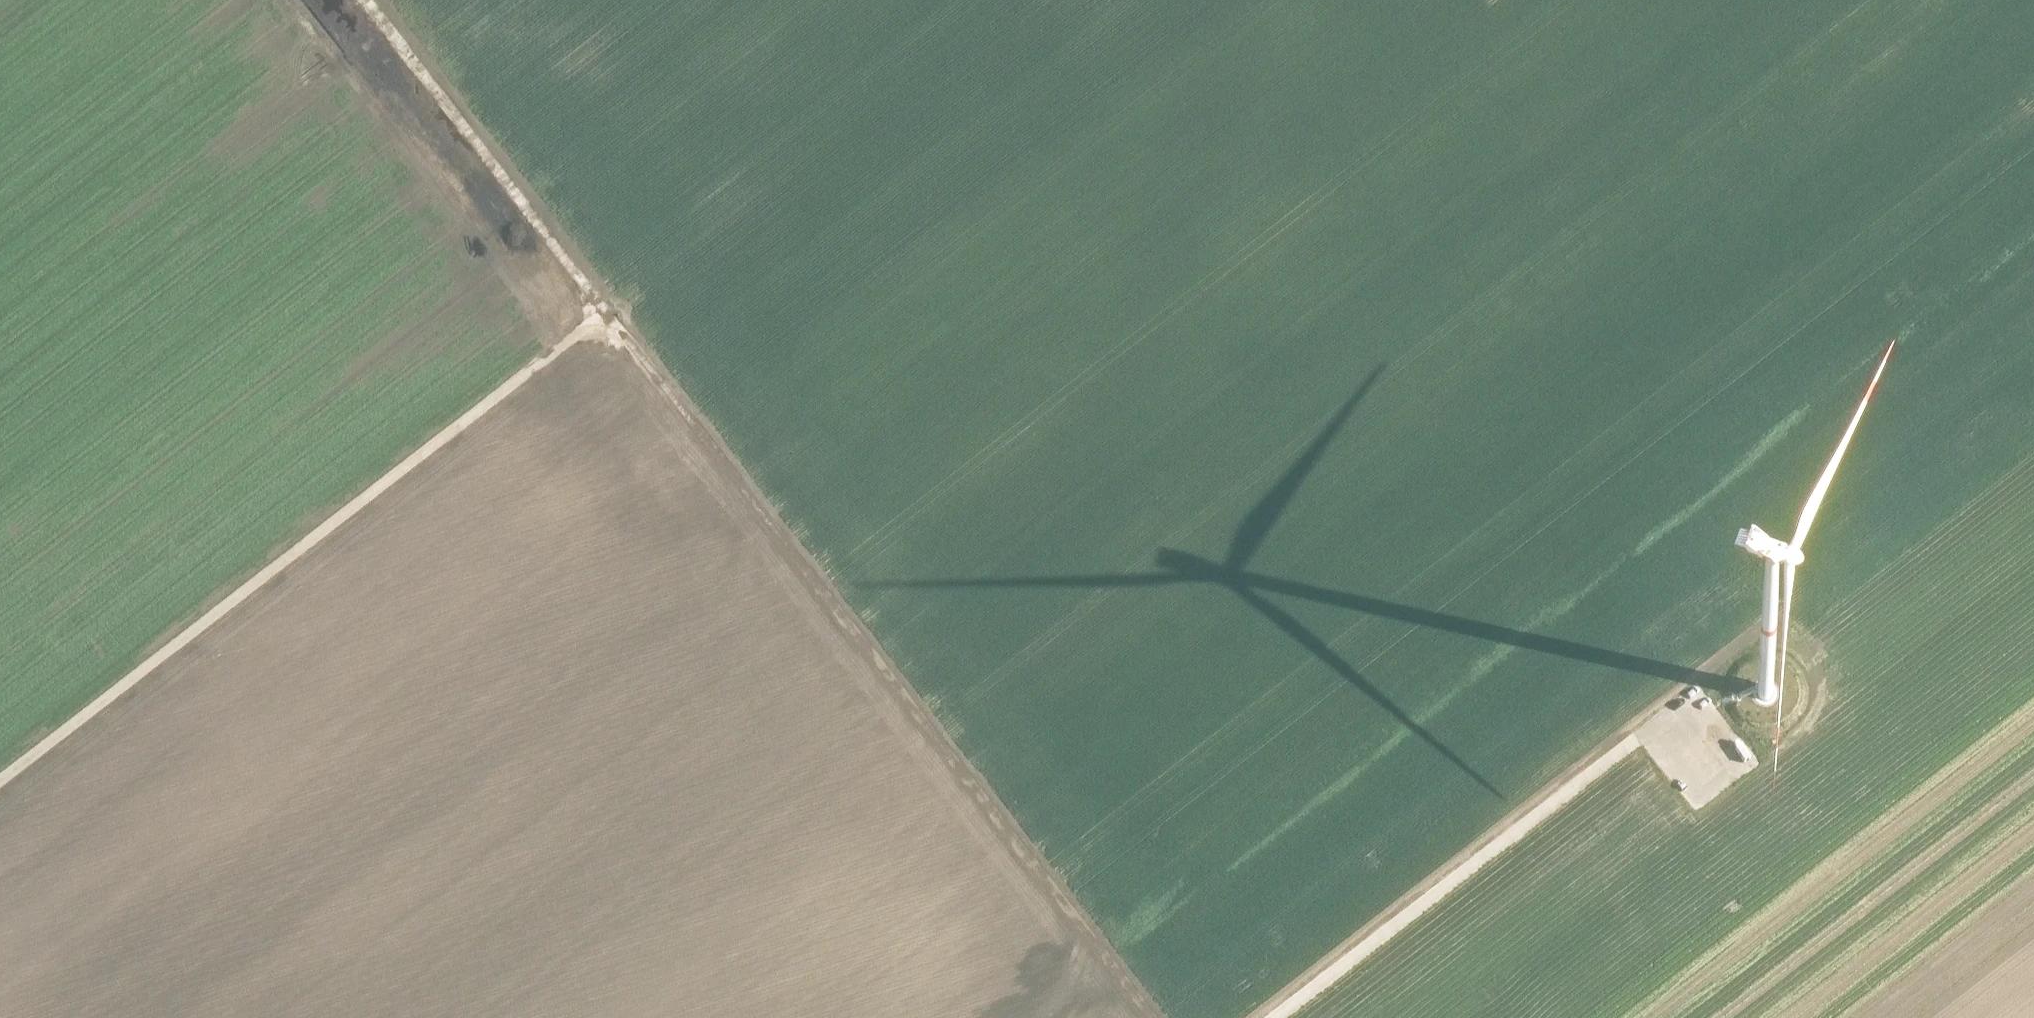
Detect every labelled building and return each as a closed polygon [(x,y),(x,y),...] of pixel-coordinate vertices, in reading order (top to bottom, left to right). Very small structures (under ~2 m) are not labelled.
[(1772,695),(1772,694),(1772,692),(1772,691),(1771,689),(1770,688),(1769,687),(1767,686),(1766,686),(1764,686),(1763,686),(1761,686),(1760,687),(1759,688),(1758,689),(1757,691),(1757,692),(1756,694),(1757,695),(1757,697),(1758,698),(1759,699),(1760,700),(1761,701),(1763,702),(1764,702),(1766,702),(1767,701),(1769,700),(1770,699),(1771,698),(1772,697),(1772,695)]
